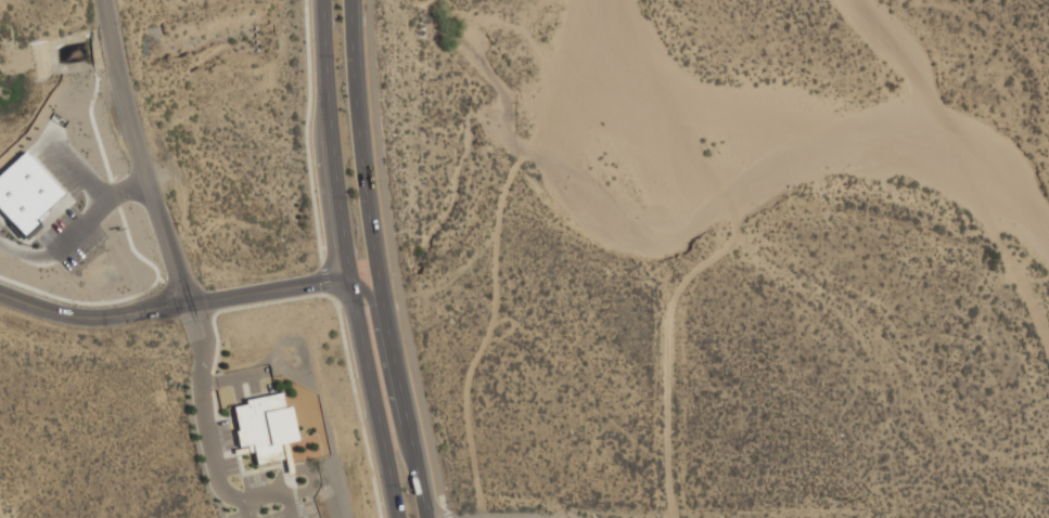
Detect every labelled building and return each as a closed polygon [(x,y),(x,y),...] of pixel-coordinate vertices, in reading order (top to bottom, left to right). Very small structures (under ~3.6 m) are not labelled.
[(65,195),(25,150),(0,173),(0,209),(22,234),(65,195)] [(240,446),(250,445),(253,462),(281,456),(278,442),(297,439),(291,403),(283,404),(281,392),(231,401),(240,446)]
